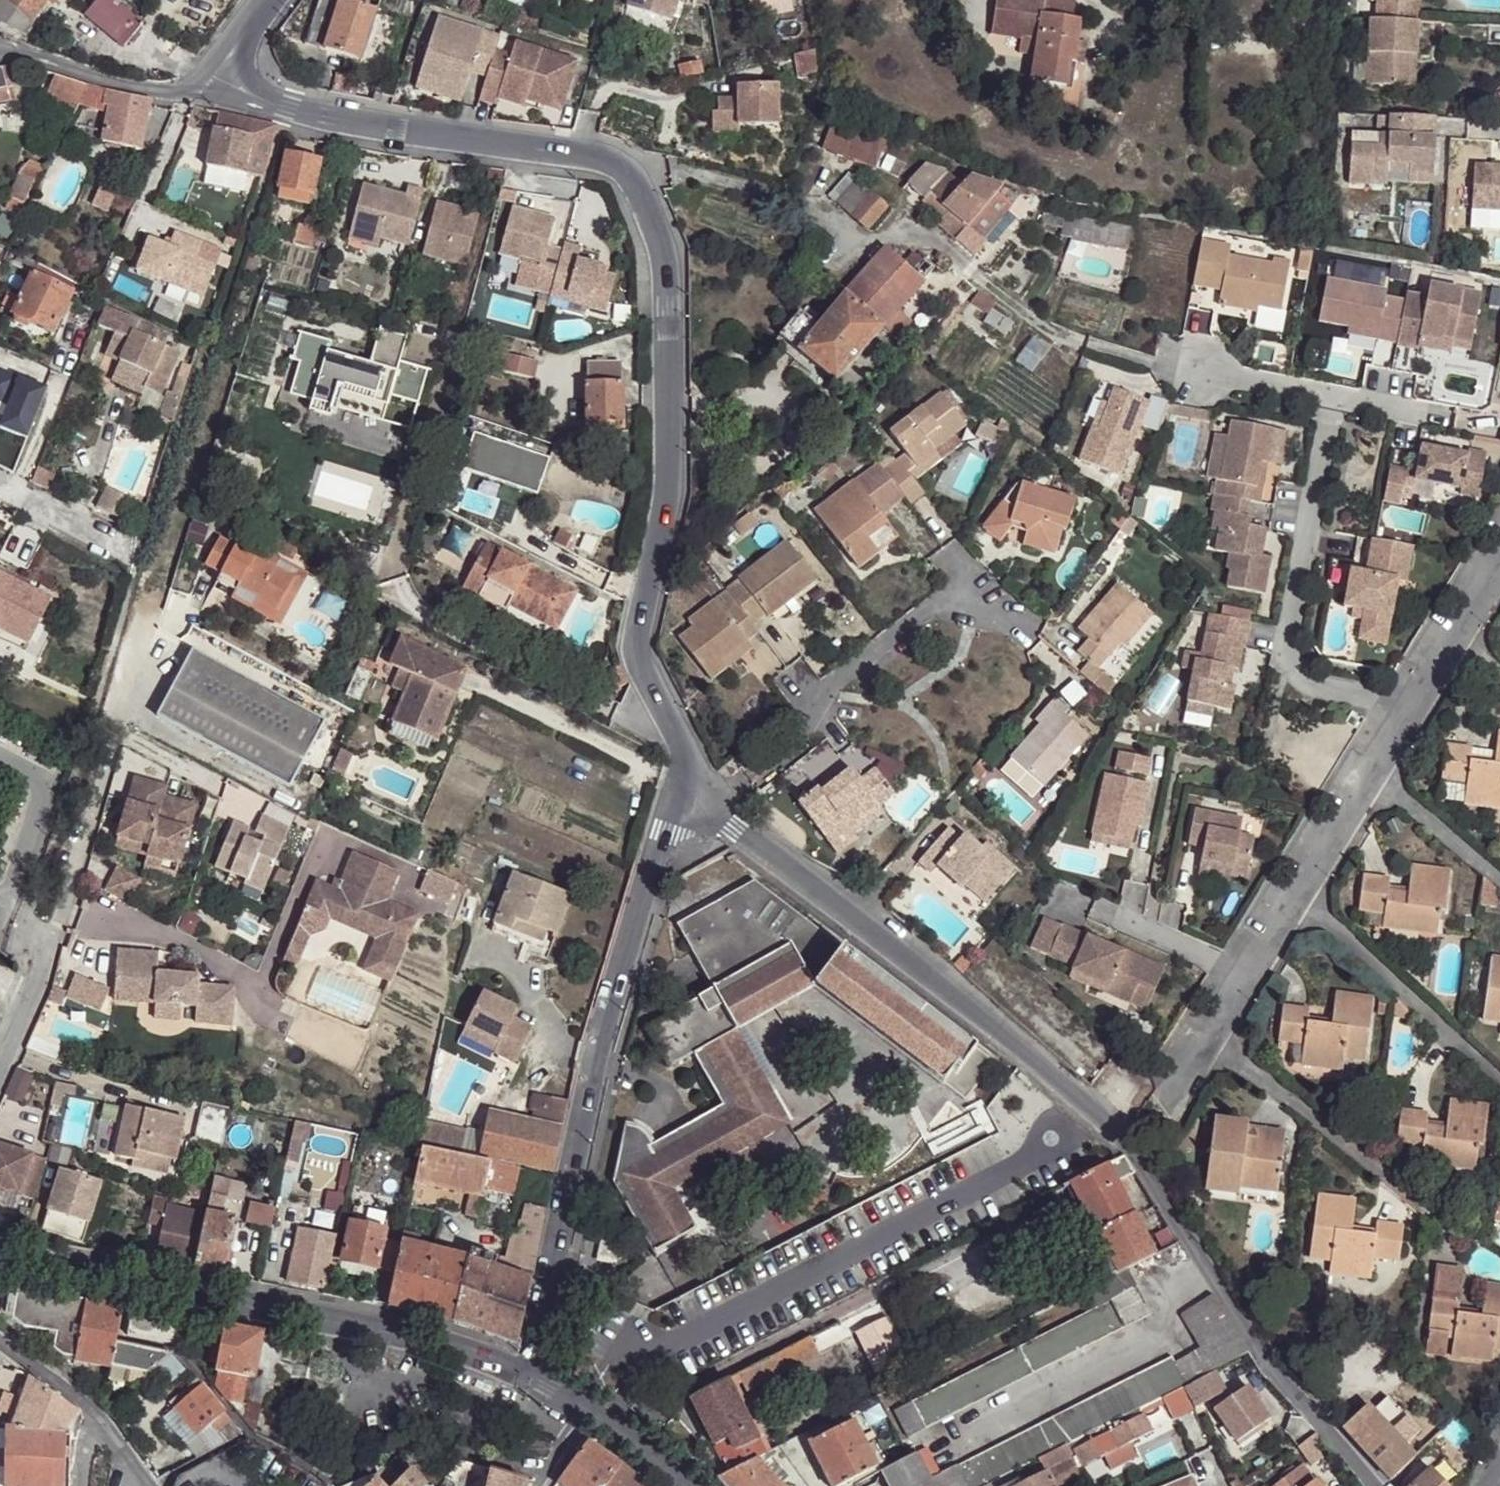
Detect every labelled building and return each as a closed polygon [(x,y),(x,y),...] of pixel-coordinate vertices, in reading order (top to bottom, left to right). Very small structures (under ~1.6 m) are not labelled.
[(6,25),(24,33),(51,0),(0,0),(0,21),(6,25)] [(113,0),(104,0),(84,24),(123,56),(141,33),(128,22),(132,16),(113,0)] [(336,0),(318,0),(305,42),(322,48),(336,0)] [(342,0),(336,0),(322,48),(360,60),(375,11),(342,0)] [(376,9),(399,15),(404,0),(379,0),(376,9)] [(457,6),(468,10),(476,0),(461,0),(457,6)] [(635,4),(675,18),(681,0),(636,0),(635,4)] [(755,13),(795,6),(794,0),(753,0),(755,13)] [(1048,13),(1049,0),(1002,0),(997,36),(1040,41),(1032,81),(1067,86),(1071,67),(1082,68),(1086,47),(1077,46),(1082,19),(1048,13)] [(1383,20),(1411,21),(1412,0),(1382,0),(1384,0),(1383,20)] [(1411,21),(1419,21),(1421,22),(1422,0),(1412,0),(1411,21)] [(548,22),(510,10),(507,21),(544,32),(548,22)] [(500,36),(439,16),(420,72),(465,87),(471,70),(487,76),(495,49),(500,36)] [(1376,19),(1369,19),(1365,85),(1406,86),(1407,55),(1417,55),(1419,21),(1411,21),(1383,20),(1376,19)] [(511,54),(495,49),(487,76),(483,88),(498,93),(501,86),(527,95),(528,90),(545,95),(564,101),(577,62),(516,42),(511,54)] [(821,51),(804,54),(808,76),(825,72),(821,51)] [(1407,55),(1406,86),(1416,87),(1417,55),(1407,55)] [(0,66),(0,99),(14,96),(11,82),(12,82),(9,63),(1,65),(0,66)] [(85,80),(56,71),(44,97),(72,109),(85,80)] [(465,87),(420,72),(416,85),(460,100),(465,87)] [(124,93),(87,82),(83,97),(105,103),(99,139),(135,146),(146,96),(124,93)] [(527,95),(501,86),(498,93),(497,98),(539,111),(545,95),(528,90),(527,95)] [(716,103),(716,115),(737,115),(736,128),(776,127),(774,88),(755,89),(744,90),(734,89),(735,101),(716,103)] [(259,173),(275,123),(218,111),(215,128),(210,127),(203,164),(241,171),(242,169),(259,173)] [(737,115),(716,115),(711,116),(712,130),(736,128),(737,115)] [(1436,119),(1391,116),(1390,134),(1381,133),(1381,146),(1353,145),(1350,182),(1372,183),(1373,179),(1390,181),(1390,172),(1396,172),(1400,168),(1402,162),(1412,164),(1411,173),(1435,174),(1436,119)] [(887,136),(841,118),(833,140),(879,159),(887,136)] [(1381,146),(1381,133),(1354,132),(1353,145),(1381,146)] [(279,195),(310,202),(319,162),(287,155),(279,195)] [(1396,172),(1411,173),(1412,164),(1402,162),(1400,168),(1396,172)] [(1472,163),(1470,205),(1499,207),(1499,164),(1472,163)] [(931,191),(945,172),(925,165),(908,182),(924,198),(931,191)] [(866,187),(888,206),(902,187),(883,170),(866,187)] [(960,187),(945,172),(931,191),(947,206),(960,187)] [(1435,183),(1435,174),(1411,173),(1411,181),(1435,183)] [(29,204),(40,181),(23,174),(12,197),(29,204)] [(970,175),(947,206),(970,226),(1004,186),(970,175)] [(121,178),(104,176),(100,208),(117,210),(121,178)] [(406,242),(422,187),(406,183),(404,192),(361,180),(348,226),(377,234),(406,242)] [(868,230),(888,206),(866,187),(856,180),(836,201),(868,230)] [(1004,186),(970,226),(984,239),(1020,197),(1004,186)] [(463,264),(478,211),(435,199),(420,252),(463,264)] [(549,292),(551,288),(562,249),(547,244),(555,217),(511,205),(498,251),(524,258),(517,283),(549,292)] [(970,226),(947,206),(934,223),(957,243),(970,226)] [(1062,237),(1075,240),(1078,221),(1065,218),(1062,237)] [(1078,221),(1075,240),(1129,250),(1134,230),(1079,219),(1078,221)] [(311,246),(315,229),(300,225),(295,241),(311,246)] [(377,234),(348,226),(346,234),(374,243),(377,234)] [(175,230),(171,239),(169,246),(164,244),(149,238),(136,269),(189,290),(194,277),(208,283),(215,264),(196,256),(202,242),(175,230)] [(221,249),(202,242),(196,256),(215,264),(221,249)] [(588,298),(586,305),(604,311),(615,275),(605,272),(597,270),(599,264),(577,258),(580,246),(564,242),(562,249),(551,288),(588,298)] [(843,293),(840,297),(882,329),(882,328),(925,280),(922,278),(915,272),(886,245),(843,293)] [(1258,312),(1280,316),(1289,268),(1273,265),(1272,270),(1227,261),(1229,252),(1210,249),(1203,291),(1221,295),(1218,309),(1248,315),(1258,317),(1258,312)] [(38,260),(19,250),(14,262),(33,272),(38,260)] [(257,260),(250,257),(246,268),(253,271),(257,260)] [(73,292),(78,282),(38,260),(33,272),(73,292)] [(924,261),(915,272),(922,278),(931,267),(924,261)] [(597,270),(605,272),(607,266),(599,264),(597,270)] [(53,332),(73,292),(33,272),(21,297),(15,310),(13,314),(34,323),(53,332)] [(194,277),(189,290),(184,301),(198,307),(208,283),(194,277)] [(1395,348),(1402,307),(1385,303),(1386,298),(1326,285),(1318,325),(1344,331),(1378,338),(1377,343),(1395,348)] [(83,287),(78,298),(92,304),(97,294),(83,287)] [(549,295),(586,305),(588,298),(551,288),(549,292),(549,295)] [(1424,300),(1404,296),(1402,307),(1395,348),(1395,349),(1417,352),(1417,349),(1419,340),(1443,344),(1444,340),(1470,345),(1478,296),(1426,288),(1424,300)] [(882,329),(840,297),(831,307),(818,324),(796,349),(798,351),(830,379),(835,383),(879,332),(882,329)] [(155,375),(148,389),(164,396),(183,353),(169,347),(172,337),(111,306),(103,325),(119,333),(114,344),(129,351),(124,362),(155,375)] [(796,349),(818,324),(799,308),(772,339),(792,358),(798,351),(796,349)] [(1277,330),(1280,316),(1258,312),(1258,317),(1248,315),(1246,320),(1257,322),(1255,327),(1277,330)] [(34,323),(13,314),(6,328),(26,337),(27,335),(34,323)] [(34,323),(27,335),(45,345),(53,332),(34,323)] [(402,361),(409,336),(382,329),(375,354),(302,332),(295,357),(292,357),(291,359),(301,362),(292,395),(314,400),(311,411),(332,417),(333,413),(338,413),(339,409),(384,422),(392,395),(419,403),(429,370),(402,361)] [(1378,338),(1344,331),(1343,336),(1377,343),(1378,338)] [(1469,352),(1470,345),(1444,340),(1443,344),(1419,340),(1417,349),(1450,355),(1451,349),(1469,352)] [(1076,374),(1033,342),(1016,366),(1059,397),(1076,374)] [(108,355),(124,362),(129,351),(114,344),(108,355)] [(830,379),(798,351),(792,358),(799,364),(795,369),(820,392),(830,379)] [(536,361),(508,354),(504,370),(533,376),(536,361)] [(145,396),(148,389),(155,375),(124,362),(115,382),(145,396)] [(587,420),(620,420),(620,400),(620,363),(586,364),(587,420)] [(8,403),(0,422),(0,426),(25,437),(46,387),(0,368),(0,400),(8,403)] [(184,382),(177,379),(171,396),(166,395),(159,421),(171,424),(184,382)] [(1123,410),(1129,395),(1116,390),(1111,405),(1123,410)] [(942,391),(890,430),(906,451),(919,467),(938,452),(935,448),(947,439),(968,423),(942,391)] [(1150,403),(1129,395),(1123,410),(1111,405),(1101,431),(1095,429),(1082,463),(1122,478),(1150,403)] [(1101,431),(1111,405),(1104,403),(1095,429),(1101,431)] [(626,420),(620,420),(587,420),(587,433),(626,431),(626,420)] [(1006,436),(982,424),(976,438),(999,450),(1006,436)] [(1217,484),(1214,499),(1247,505),(1257,507),(1260,492),(1254,490),(1259,465),(1265,466),(1272,432),(1230,424),(1227,442),(1214,440),(1206,481),(1217,484)] [(906,451),(899,457),(915,479),(954,449),(947,439),(935,448),(938,452),(919,467),(906,451)] [(1417,475),(1415,483),(1462,492),(1461,497),(1481,500),(1488,459),(1469,455),(1468,460),(1422,451),(1417,475)] [(879,461),(872,466),(899,501),(906,495),(911,504),(926,493),(915,479),(899,457),(886,468),(879,461)] [(1260,492),(1265,466),(1259,465),(1254,490),(1260,492)] [(899,501),(872,466),(815,510),(858,566),(878,550),(868,537),(888,522),(883,514),(899,501)] [(1407,473),(1388,469),(1382,505),(1401,508),(1406,482),(1407,473)] [(1407,473),(1406,482),(1415,483),(1417,475),(1407,473)] [(1054,553),(1076,499),(1019,481),(983,528),(1002,540),(1014,524),(1016,524),(1021,525),(1025,527),(1026,532),(1026,536),(1023,542),(1054,553)] [(789,486),(772,500),(792,525),(809,512),(789,486)] [(134,502),(106,488),(96,507),(123,522),(134,502)] [(262,503),(251,497),(244,510),(255,516),(262,503)] [(1247,505),(1214,499),(1211,515),(1229,519),(1226,534),(1220,533),(1216,555),(1228,557),(1225,573),(1228,574),(1225,591),(1261,598),(1268,561),(1259,560),(1264,534),(1248,530),(1249,521),(1244,520),(1247,505)] [(1125,516),(1119,511),(1107,525),(1121,537),(1132,521),(1125,516)] [(1229,519),(1211,515),(1207,531),(1220,533),(1226,534),(1229,519)] [(1132,521),(1121,537),(1129,542),(1140,528),(1132,521)] [(868,537),(878,550),(898,535),(888,522),(868,537)] [(561,528),(554,542),(565,548),(572,534),(561,528)] [(275,611),(293,577),(275,567),(280,559),(258,547),(253,555),(220,536),(207,558),(223,567),(221,571),(239,582),(238,585),(258,596),(256,600),(275,611)] [(1375,543),(1371,542),(1364,577),(1351,575),(1344,610),(1365,614),(1361,635),(1389,639),(1399,583),(1409,585),(1416,550),(1375,543)] [(735,605),(756,633),(760,631),(755,625),(766,617),(768,621),(817,583),(789,546),(726,594),(735,605)] [(555,618),(570,590),(490,548),(467,592),(510,615),(513,609),(519,598),(555,618)] [(223,567),(207,558),(205,562),(221,571),(223,567)] [(298,569),(293,577),(275,611),(256,600),(251,609),(279,624),(307,574),(298,569)] [(235,590),(238,585),(239,582),(221,571),(216,580),(235,590)] [(44,595),(0,573),(0,615),(3,617),(1,623),(22,635),(44,595)] [(1090,667),(1079,679),(1105,701),(1115,689),(1097,672),(1122,643),(1126,647),(1154,614),(1118,582),(1080,627),(1094,640),(1079,657),(1090,667)] [(580,596),(570,590),(555,618),(519,598),(513,609),(560,635),(580,596)] [(44,595),(22,635),(1,623),(3,617),(0,615),(0,629),(27,643),(49,598),(44,595)] [(722,661),(756,633),(735,605),(725,613),(714,599),(688,620),(694,627),(679,638),(711,679),(726,666),(722,661)] [(1248,624),(1209,618),(1201,663),(1184,660),(1179,687),(1188,689),(1185,708),(1210,713),(1228,716),(1232,692),(1228,691),(1221,690),(1224,672),(1231,674),(1235,674),(1241,645),(1244,645),(1248,624)] [(1387,650),(1389,639),(1361,635),(1359,644),(1387,650)] [(447,677),(454,662),(401,641),(391,666),(400,669),(392,686),(405,692),(392,723),(436,741),(460,683),(447,677)] [(372,675),(366,689),(372,691),(379,676),(389,683),(394,670),(387,666),(395,648),(385,643),(372,675)] [(160,713),(284,779),(293,784),(328,716),(196,645),(194,648),(160,713)] [(467,668),(454,662),(447,677),(460,683),(467,668)] [(345,697),(360,704),(366,689),(372,675),(357,669),(345,697)] [(1228,691),(1231,674),(1224,672),(1221,690),(1228,691)] [(1070,709),(1056,697),(1036,719),(1041,724),(1012,756),(1044,785),(1089,734),(1066,713),(1070,709)] [(1210,713),(1185,708),(1184,718),(1208,722),(1210,713)] [(1345,726),(1357,732),(1363,722),(1352,715),(1345,726)] [(1363,722),(1357,732),(1360,734),(1367,724),(1363,722)] [(436,741),(392,723),(387,734),(431,753),(436,741)] [(1494,736),(1490,753),(1441,747),(1435,801),(1499,810),(1499,737),(1494,736)] [(342,747),(333,767),(347,773),(355,752),(342,747)] [(1151,761),(1119,755),(1116,773),(1148,779),(1151,761)] [(819,790),(799,805),(828,843),(847,828),(849,831),(878,809),(896,794),(876,769),(862,781),(853,770),(822,794),(819,790)] [(168,784),(136,775),(120,835),(152,844),(166,793),(168,784)] [(1138,821),(1143,822),(1149,788),(1106,779),(1095,838),(1134,846),(1136,830),(1138,821)] [(166,793),(152,844),(149,853),(181,862),(198,802),(166,793)] [(749,799),(742,808),(752,814),(759,806),(749,799)] [(878,809),(849,831),(856,841),(885,819),(878,809)] [(249,877),(247,882),(265,890),(291,826),(263,814),(256,830),(266,834),(262,842),(248,836),(252,826),(235,819),(216,864),(232,870),(249,877)] [(1234,869),(1248,871),(1253,843),(1239,840),(1241,825),(1194,816),(1190,839),(1205,842),(1203,850),(1201,862),(1234,869)] [(949,826),(920,860),(933,871),(939,864),(965,885),(969,881),(989,897),(1015,866),(996,850),(991,855),(966,832),(962,836),(949,826)] [(120,835),(117,845),(149,853),(152,844),(120,835)] [(1134,846),(1095,838),(1093,847),(1132,854),(1134,846)] [(1205,842),(1190,839),(1189,848),(1203,850),(1205,842)] [(149,853),(146,863),(179,872),(181,862),(149,853)] [(313,895),(302,921),(324,929),(329,920),(376,939),(364,969),(389,979),(416,913),(385,901),(396,873),(354,855),(338,890),(334,902),(313,895)] [(118,864),(107,886),(129,898),(141,876),(118,864)] [(1389,881),(1363,878),(1359,910),(1389,916),(1388,930),(1436,935),(1441,911),(1445,912),(1451,874),(1412,868),(1408,897),(1387,894),(1389,881)] [(430,869),(422,889),(451,902),(459,883),(434,872),(430,869)] [(1247,880),(1248,871),(1234,869),(1232,877),(1247,880)] [(230,875),(247,882),(249,877),(232,870),(230,875)] [(682,1025),(674,1010),(644,1027),(667,1067),(691,1053),(722,1106),(651,1146),(643,1137),(635,1131),(624,1127),(613,1183),(653,1253),(655,1252),(695,1229),(672,1189),(788,1123),(771,1092),(736,1028),(747,1021),(813,982),(841,945),(755,877),(677,922),(713,988),(697,997),(705,1012),(682,1025)] [(338,890),(318,883),(313,895),(334,902),(338,890)] [(510,940),(507,947),(546,963),(569,906),(512,883),(491,932),(510,940)] [(262,897),(257,895),(254,901),(260,904),(262,897)] [(277,904),(262,897),(260,904),(275,910),(277,904)] [(1104,988),(1100,996),(1126,1008),(1136,989),(1152,997),(1163,972),(1120,953),(1118,955),(1040,919),(1026,949),(1070,969),(1069,972),(1104,988)] [(324,929),(302,921),(285,960),(297,965),(309,935),(324,929)] [(488,940),(507,947),(510,940),(491,932),(488,940)] [(1016,941),(1009,952),(1020,961),(1022,955),(1021,947),(1016,941)] [(841,945),(813,982),(942,1081),(951,1069),(955,1071),(975,1045),(841,945)] [(161,951),(120,948),(116,991),(121,991),(121,998),(157,1001),(183,1003),(198,1004),(197,1019),(233,1022),(237,984),(199,982),(200,974),(160,970),(161,951)] [(1494,965),(1486,1026),(1499,1028),(1499,966),(1494,965)] [(1065,979),(1100,996),(1104,988),(1069,972),(1065,979)] [(518,1007),(484,990),(466,1026),(499,1043),(495,1052),(515,1062),(533,1026),(513,1016),(518,1007)] [(697,997),(674,1010),(682,1025),(705,1012),(697,997)] [(1304,1047),(1302,1066),(1341,1072),(1343,1061),(1365,1063),(1373,1002),(1335,997),(1331,1029),(1306,1025),(1309,1013),(1283,1010),(1279,1042),(1304,1047)] [(183,1003),(157,1001),(156,1016),(182,1018),(183,1003)] [(1410,1016),(1394,1001),(1392,1019),(1409,1022),(1410,1016)] [(783,1086),(747,1021),(736,1028),(771,1092),(783,1086)] [(462,1035),(495,1052),(499,1043),(466,1026),(462,1035)] [(1275,1061),(1302,1066),(1304,1047),(1279,1042),(1275,1061)] [(993,1060),(975,1045),(955,1071),(951,1069),(942,1081),(964,1098),(993,1060)] [(76,1095),(78,1087),(56,1082),(51,1106),(60,1108),(63,1092),(76,1095)] [(534,1121),(546,1124),(552,1097),(537,1094),(533,1109),(537,1110),(534,1121)] [(546,1124),(562,1127),(568,1100),(552,1097),(546,1124)] [(185,1120),(128,1106),(116,1156),(135,1161),(145,1162),(147,1155),(176,1162),(185,1120)] [(1427,1121),(1401,1118),(1396,1149),(1428,1153),(1426,1168),(1475,1174),(1478,1150),(1484,1151),(1489,1112),(1449,1107),(1447,1129),(1445,1135),(1425,1133),(1426,1127),(1427,1121)] [(488,1111),(479,1154),(553,1171),(562,1127),(546,1124),(534,1121),(488,1111)] [(1223,1183),(1239,1185),(1275,1190),(1283,1132),(1257,1128),(1256,1139),(1243,1137),(1245,1122),(1213,1118),(1205,1173),(1224,1177),(1223,1183)] [(305,1123),(295,1121),(287,1158),(298,1161),(305,1123)] [(418,1145),(462,1154),(467,1131),(423,1122),(418,1145)] [(1447,1129),(1426,1127),(1425,1133),(1445,1135),(1447,1129)] [(0,1145),(0,1190),(35,1200),(47,1160),(0,1145)] [(478,1159),(423,1147),(411,1206),(418,1208),(424,1183),(472,1195),(468,1214),(477,1216),(483,1189),(489,1161),(478,1159)] [(1105,1163),(1117,1186),(1138,1176),(1123,1153),(1118,1156),(1115,1157),(1105,1163)] [(145,1162),(135,1161),(134,1166),(172,1176),(176,1162),(147,1155),(145,1162)] [(483,1189),(512,1196),(518,1168),(489,1161),(483,1189)] [(1070,1182),(1116,1272),(1125,1267),(1152,1253),(1117,1186),(1105,1163),(1070,1182)] [(61,1170),(43,1231),(83,1243),(102,1183),(61,1170)] [(1238,1191),(1239,1185),(1223,1183),(1224,1177),(1205,1173),(1204,1186),(1238,1191)] [(212,1193),(223,1195),(227,1196),(230,1178),(216,1175),(212,1193)] [(237,1179),(230,1178),(227,1196),(234,1196),(237,1179)] [(210,1198),(209,1204),(220,1206),(223,1195),(212,1193),(210,1198)] [(1354,1200),(1317,1196),(1308,1256),(1331,1259),(1328,1271),(1367,1276),(1371,1256),(1398,1259),(1402,1227),(1376,1225),(1376,1234),(1350,1232),(1354,1200)] [(155,1263),(194,1270),(206,1215),(167,1206),(169,1200),(154,1197),(149,1224),(163,1226),(155,1263)] [(247,1222),(272,1227),(277,1205),(252,1200),(247,1222)] [(543,1228),(546,1210),(529,1205),(525,1224),(543,1228)] [(194,1270),(224,1276),(235,1218),(207,1212),(207,1215),(194,1270)] [(1488,1216),(1471,1224),(1488,1237),(1488,1216)] [(377,1269),(384,1240),(386,1230),(352,1222),(343,1261),(377,1269)] [(537,1254),(543,1228),(525,1224),(520,1223),(518,1233),(515,1246),(515,1249),(537,1254)] [(1162,1248),(1178,1239),(1169,1227),(1155,1234),(1162,1248)] [(327,1290),(336,1237),(301,1231),(290,1284),(327,1290)] [(395,1273),(388,1307),(419,1314),(432,1251),(420,1248),(422,1238),(404,1234),(401,1244),(395,1273)] [(395,1273),(401,1244),(384,1240),(377,1269),(395,1273)] [(618,1246),(601,1242),(598,1259),(614,1263),(615,1259),(620,1260),(622,1252),(617,1250),(618,1246)] [(509,1274),(515,1249),(511,1248),(508,1260),(505,1260),(503,1271),(509,1274)] [(531,1281),(537,1254),(515,1249),(509,1274),(531,1281)] [(453,1256),(432,1251),(419,1314),(439,1320),(453,1256)] [(439,1320),(453,1323),(467,1260),(453,1256),(439,1320)] [(467,1260),(453,1323),(485,1333),(499,1270),(492,1268),(488,1266),(467,1260)] [(375,1279),(377,1269),(343,1261),(341,1271),(375,1279)] [(1116,1272),(1085,1288),(1094,1306),(1134,1285),(1125,1267),(1116,1272)] [(499,1270),(485,1333),(517,1346),(531,1281),(509,1274),(503,1271),(499,1270)] [(1438,1274),(1436,1298),(1462,1301),(1464,1277),(1438,1274)] [(1134,1285),(1094,1306),(912,1400),(926,1427),(1149,1313),(1134,1285)] [(20,1288),(7,1286),(2,1310),(14,1318),(20,1288)] [(1436,1298),(1431,1330),(1458,1335),(1455,1355),(1496,1361),(1497,1349),(1499,1349),(1499,1288),(1488,1286),(1484,1317),(1460,1315),(1462,1301),(1436,1298)] [(20,1288),(14,1318),(25,1327),(43,1330),(50,1294),(20,1288)] [(1227,1317),(1210,1292),(1179,1313),(1194,1337),(1227,1317)] [(69,1359),(77,1361),(88,1301),(50,1294),(43,1330),(58,1333),(56,1348),(50,1344),(41,1357),(62,1373),(69,1359)] [(88,1301),(77,1361),(113,1368),(114,1368),(114,1367),(118,1343),(125,1308),(88,1301)] [(130,1335),(181,1344),(186,1319),(134,1310),(130,1335)] [(1227,1317),(1194,1337),(1200,1345),(1204,1344),(1217,1366),(1248,1350),(1227,1317)] [(904,1364),(880,1319),(845,1337),(869,1382),(904,1364)] [(216,1371),(220,1371),(250,1376),(257,1377),(264,1335),(225,1327),(220,1350),(218,1363),(216,1371)] [(1458,1335),(1431,1330),(1430,1350),(1455,1355),(1458,1335)] [(269,1379),(276,1336),(264,1335),(257,1377),(269,1379)] [(726,1380),(738,1403),(821,1361),(809,1337),(726,1380)] [(153,1375),(175,1355),(118,1343),(114,1367),(131,1370),(153,1375)] [(1217,1366),(1204,1344),(1200,1345),(1173,1361),(1170,1355),(929,1478),(933,1485),(983,1485),(1011,1472),(1039,1457),(1066,1444),(1139,1406),(1146,1403),(1161,1394),(1180,1384),(1217,1366)] [(218,1363),(220,1350),(214,1349),(211,1361),(218,1363)] [(1298,1363),(1293,1358),(1285,1365),(1290,1369),(1298,1363)] [(1226,1389),(1215,1369),(1185,1387),(1196,1407),(1226,1389)] [(142,1384),(153,1375),(131,1370),(129,1381),(142,1384)] [(217,1387),(229,1401),(244,1403),(250,1376),(220,1371),(217,1387)] [(1315,1379),(1313,1381),(1320,1390),(1331,1380),(1323,1372),(1315,1379)] [(30,1376),(9,1427),(7,1485),(63,1485),(64,1431),(78,1412),(30,1376)] [(689,1399),(729,1472),(757,1458),(766,1453),(738,1403),(726,1380),(689,1399)] [(1192,1407),(1180,1384),(1161,1394),(1165,1403),(1173,1417),(1192,1407)] [(226,1414),(203,1385),(176,1407),(199,1436),(211,1426),(225,1415),(226,1414)] [(1272,1419),(1249,1386),(1214,1409),(1237,1443),(1272,1419)] [(1165,1403),(1161,1394),(1146,1403),(1150,1410),(1165,1403)] [(1389,1396),(1373,1410),(1412,1453),(1417,1449),(1409,1441),(1421,1431),(1389,1396)] [(908,1436),(926,1427),(912,1400),(894,1409),(908,1436)] [(247,1423),(257,1434),(262,1406),(250,1404),(247,1423)] [(1367,1404),(1342,1427),(1390,1480),(1415,1456),(1412,1453),(1373,1410),(1367,1404)] [(1142,1412),(1139,1406),(1066,1444),(1077,1467),(1081,1465),(1073,1446),(1142,1412)] [(199,1436),(176,1407),(165,1416),(188,1444),(199,1436)] [(1151,1430),(1142,1412),(1073,1446),(1081,1465),(1101,1456),(1128,1442),(1151,1430)] [(880,1472),(883,1470),(889,1467),(865,1414),(854,1420),(878,1467),(880,1472)] [(231,1421),(225,1415),(211,1426),(217,1432),(231,1421)] [(832,1431),(848,1423),(845,1417),(829,1425),(832,1431)] [(878,1467),(854,1420),(848,1423),(832,1431),(809,1442),(831,1485),(841,1485),(853,1480),(869,1471),(878,1467)] [(244,1435),(232,1421),(231,1421),(217,1432),(211,1426),(199,1436),(213,1451),(244,1435)] [(1326,1442),(1318,1434),(1303,1446),(1310,1455),(1326,1442)] [(1136,1459),(1128,1442),(1101,1456),(1108,1472),(1136,1459)] [(587,1443),(557,1483),(562,1485),(647,1485),(622,1466),(587,1443)] [(1077,1467),(1066,1444),(1039,1457),(1046,1472),(1052,1485),(1080,1473),(1077,1467)] [(917,1453),(922,1464),(932,1459),(927,1448),(917,1453)] [(766,1453),(757,1458),(772,1476),(778,1483),(788,1475),(768,1452),(766,1453)] [(929,1478),(922,1464),(917,1453),(889,1467),(883,1470),(890,1485),(933,1485),(929,1478)] [(767,1479),(772,1476),(757,1458),(729,1472),(717,1478),(724,1485),(773,1485),(767,1479)] [(431,1483),(415,1465),(404,1476),(402,1477),(394,1485),(428,1485),(431,1483)] [(1276,1485),(1317,1485),(1301,1465),(1275,1485),(1276,1485)] [(377,1478),(384,1485),(394,1485),(402,1477),(392,1466),(377,1478)] [(1447,1485),(1432,1468),(1413,1485),(1448,1485),(1447,1485)] [(527,1483),(490,1470),(486,1485),(526,1485),(527,1483)] [(1015,1481),(1011,1472),(983,1485),(1017,1485),(1020,1484),(1018,1480),(1015,1481)] [(1046,1472),(1020,1484),(1017,1485),(1053,1485),(1052,1485),(1046,1472)] [(1467,1483),(1458,1473),(1447,1485),(1448,1485),(1464,1485),(1467,1483)] [(772,1476),(767,1479),(773,1485),(781,1485),(778,1483),(772,1476)] [(1171,1482),(1170,1485),(1188,1479),(1184,1477),(1182,1476),(1178,1476),(1175,1477),(1173,1479),(1171,1482)] [(377,1478),(376,1479),(373,1477),(350,1485),(384,1485),(377,1478)] [(1170,1485),(1193,1485),(1190,1478),(1188,1479),(1170,1485)]
